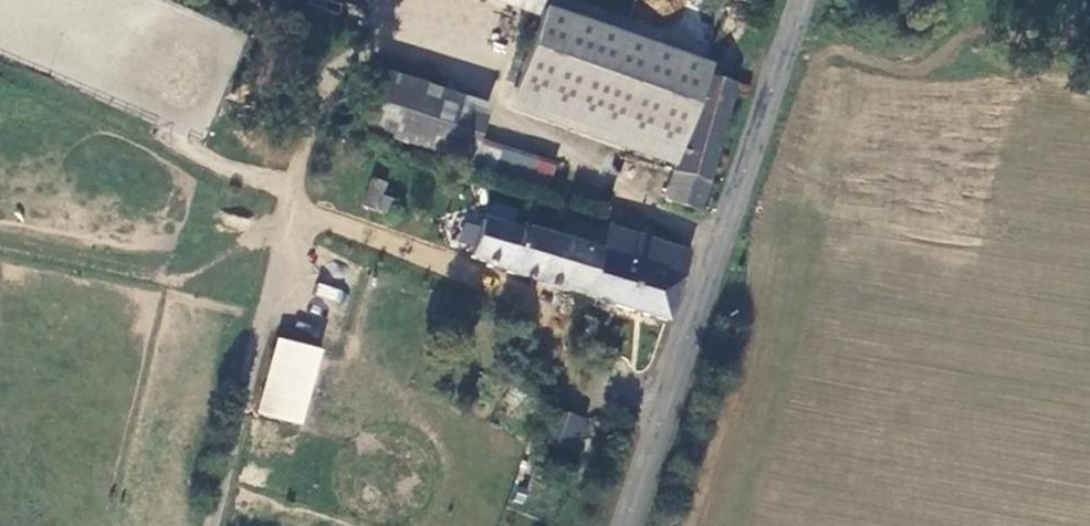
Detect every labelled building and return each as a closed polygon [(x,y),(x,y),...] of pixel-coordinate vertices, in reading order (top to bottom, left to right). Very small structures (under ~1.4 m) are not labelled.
[(120,101),(128,82),(139,78),(143,89),(162,82),(188,86),(184,74),(171,78),(170,73),(147,64),(156,41),(148,18),(140,39),(133,38),(119,0),(0,0),(0,53),(120,101)] [(700,60),(542,9),(516,87),(674,139),(700,60)] [(737,84),(700,72),(668,195),(704,209),(737,84)] [(364,125),(473,161),(487,118),(377,82),(364,125)] [(362,207),(384,212),(392,181),(370,176),(362,207)] [(580,296),(600,227),(578,220),(570,245),(514,229),(513,233),(475,222),(465,258),(504,269),(502,273),(580,296)] [(663,319),(683,251),(600,227),(580,296),(663,319)] [(319,282),(315,294),(340,302),(344,290),(319,282)] [(255,412),(303,426),(324,349),(276,336),(255,412)] [(582,422),(551,412),(541,444),(572,454),(582,422)]
